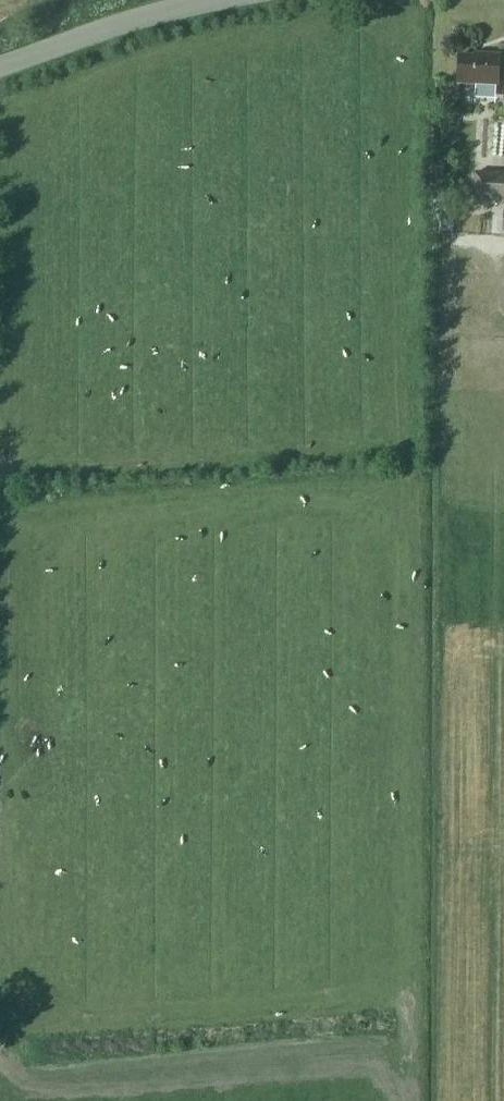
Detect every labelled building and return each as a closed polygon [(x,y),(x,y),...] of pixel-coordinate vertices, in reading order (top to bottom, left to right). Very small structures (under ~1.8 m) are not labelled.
[(502,72),(503,55),(474,54),(474,56),(457,55),(457,87),(499,88),(499,83),(503,83),(503,72),(502,72)] [(503,206),(503,174),(475,173),(474,205),(503,206)]
